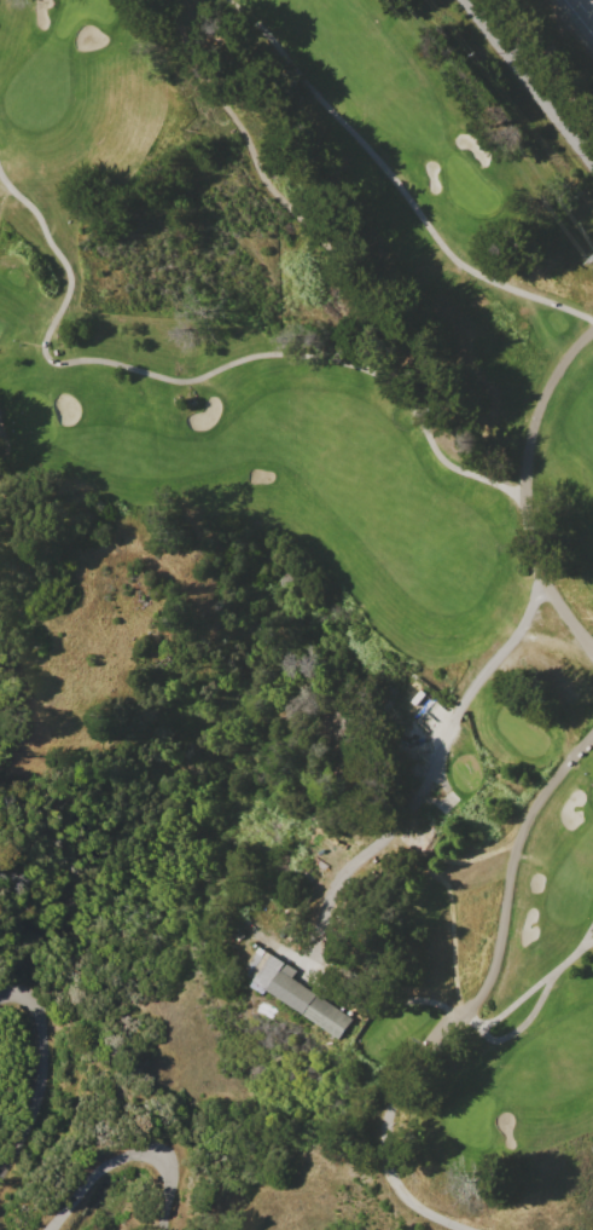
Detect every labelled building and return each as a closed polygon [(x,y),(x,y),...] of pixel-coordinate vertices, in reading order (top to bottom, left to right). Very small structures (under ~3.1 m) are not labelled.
[(268,951),(297,970),(292,977),(354,1018),(341,1039),(250,977),(268,951)]
